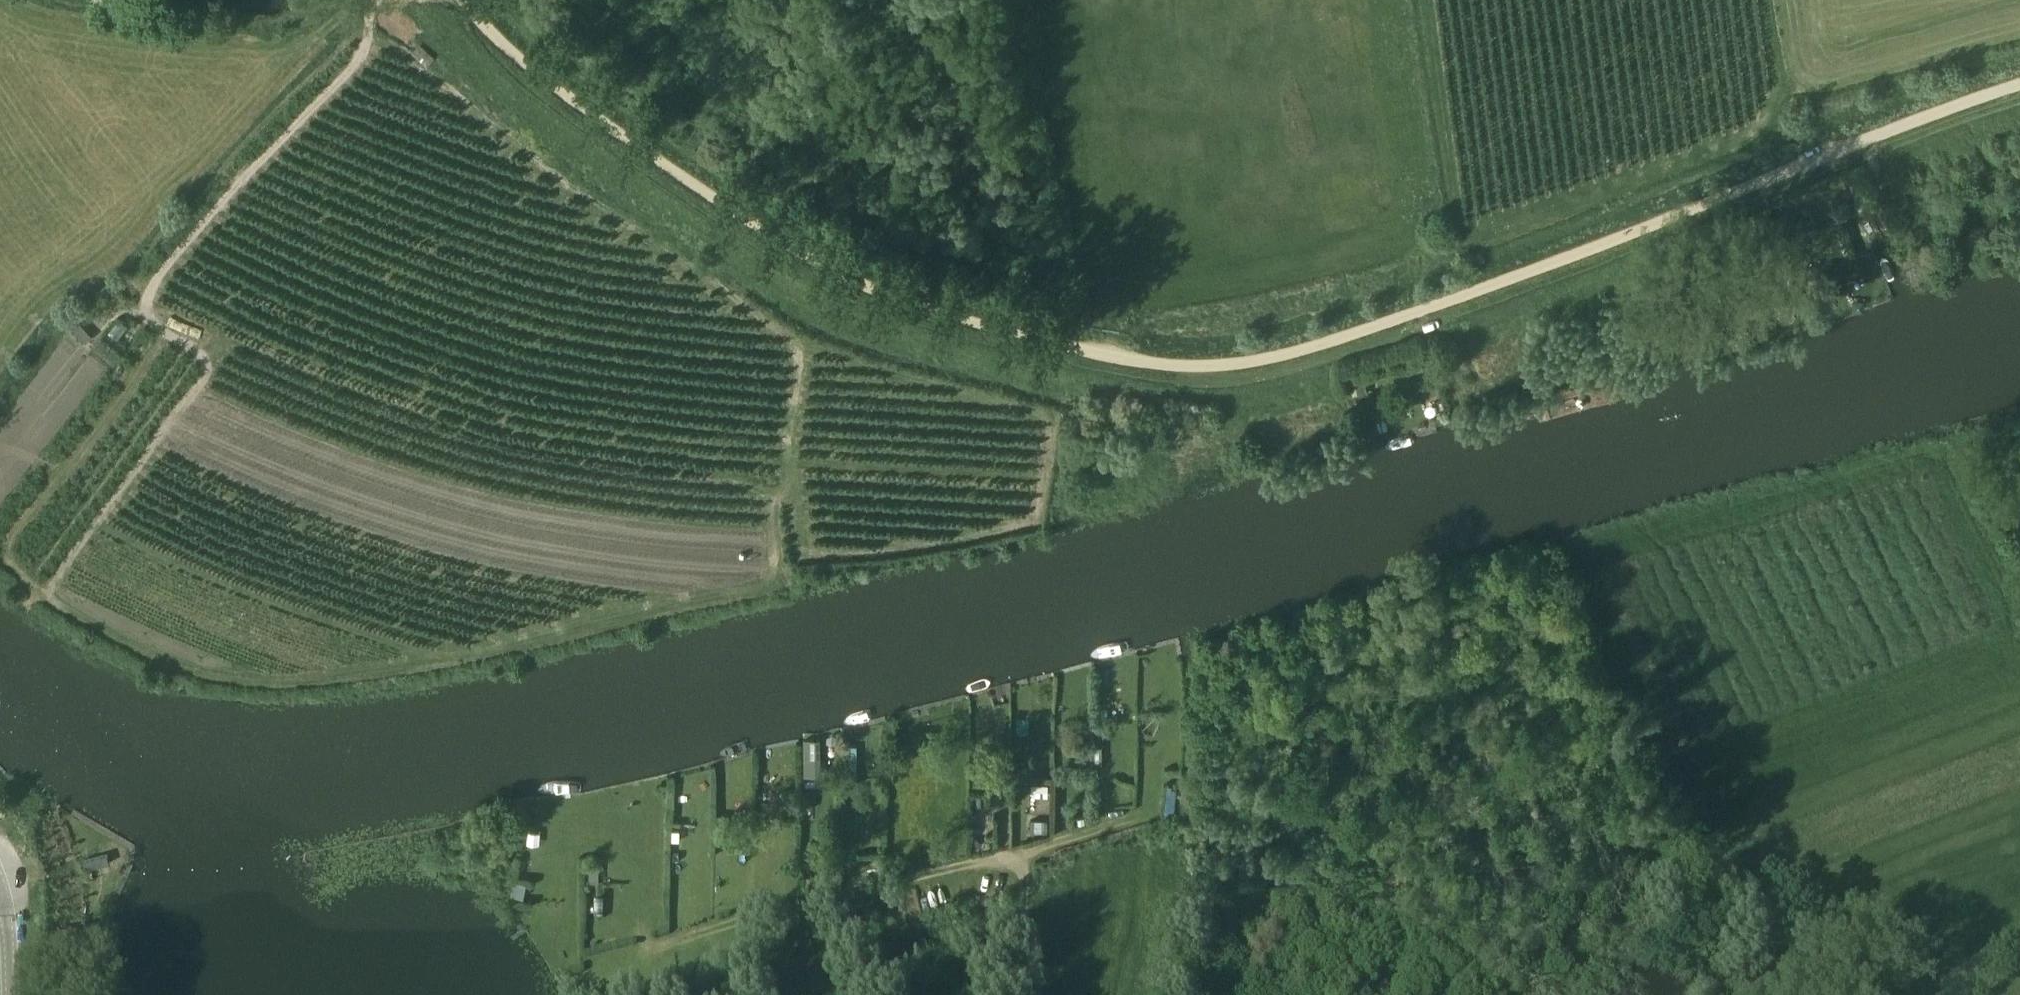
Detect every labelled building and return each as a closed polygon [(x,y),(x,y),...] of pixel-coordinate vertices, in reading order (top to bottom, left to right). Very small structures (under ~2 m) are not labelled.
[(435,57),(420,43),(412,52),(427,66),(435,57)] [(1047,813),(1050,813),(1050,774),(1031,774),(1031,830),(1047,830),(1047,813)]
